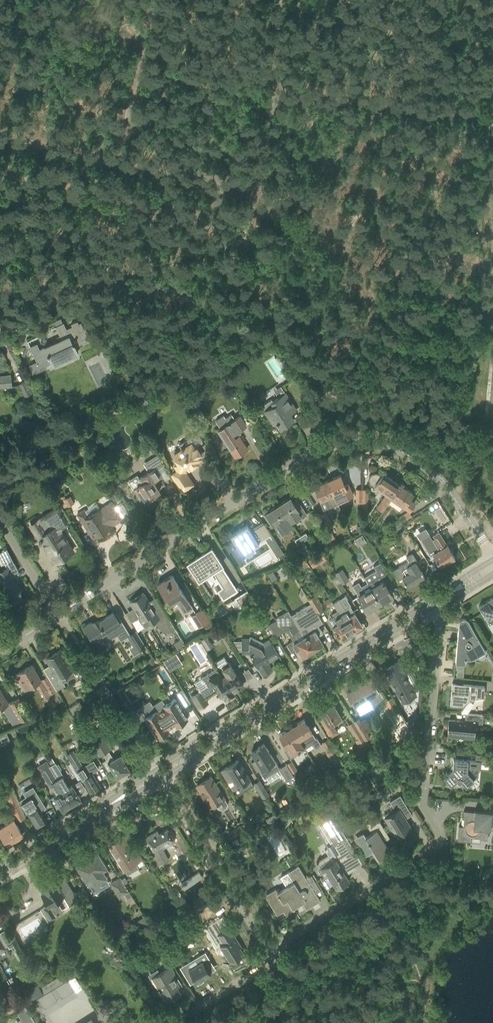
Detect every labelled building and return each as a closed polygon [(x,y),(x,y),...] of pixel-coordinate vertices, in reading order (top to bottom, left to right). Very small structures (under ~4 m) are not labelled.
[(44,359),(48,358),(51,364),(78,351),(74,343),(88,336),(84,327),(82,328),(79,322),(77,323),(76,321),(70,323),(71,326),(66,328),(63,322),(55,326),(61,339),(39,349),(36,343),(29,346),(36,361),(28,365),(29,365),(33,373),(32,373),(32,374),(34,373),(31,368),(45,361),(44,359)] [(273,344),(267,347),(272,355),(277,352),(273,344)] [(11,386),(10,375),(0,375),(0,387),(11,386)] [(26,381),(18,385),(24,396),(30,393),(31,393),(26,381)] [(131,400),(137,409),(148,402),(142,393),(131,400)] [(295,409),(290,401),(285,393),(272,401),(271,399),(262,404),(265,409),(264,410),(268,415),(273,423),(276,422),(277,423),(280,427),(293,419),(289,413),(295,409)] [(132,414),(135,418),(139,416),(132,403),(128,406),(130,410),(132,414)] [(223,415),(215,420),(219,428),(217,429),(235,456),(246,449),(236,432),(246,425),(240,415),(234,418),(231,414),(225,418),(223,415)] [(189,437),(181,442),(178,444),(181,447),(180,448),(182,451),(183,451),(184,453),(176,459),(178,462),(174,464),(178,470),(172,474),(181,491),(192,484),(184,471),(187,469),(188,470),(192,467),(192,466),(197,463),(196,460),(200,457),(197,454),(199,452),(195,446),(202,442),(197,434),(190,439),(189,437)] [(155,467),(157,470),(164,465),(158,454),(146,462),(151,470),(155,467)] [(155,467),(138,478),(136,475),(127,481),(138,497),(141,495),(147,505),(156,499),(153,495),(159,491),(153,481),(161,476),(157,470),(155,467)] [(7,471),(0,475),(0,479),(4,485),(17,477),(12,468),(7,471)] [(400,484),(383,473),(381,475),(379,474),(376,473),(373,473),(370,474),(369,477),(368,480),(369,483),(371,485),(373,487),(374,486),(384,494),(380,500),(386,504),(389,500),(400,484)] [(352,495),(352,493),(348,484),(344,485),(340,475),(327,480),(336,502),(352,495)] [(336,502),(327,480),(314,486),(320,500),(325,498),(329,507),(337,504),(336,502)] [(400,484),(389,500),(401,508),(403,506),(409,510),(414,502),(408,498),(412,493),(400,484)] [(64,495),(58,498),(63,508),(64,507),(68,505),(73,503),(69,496),(65,498),(64,495)] [(290,498),(279,505),(290,522),(291,524),(306,514),(302,508),(300,505),(296,498),(292,501),(290,498)] [(430,513),(441,506),(437,500),(426,507),(430,513)] [(84,509),(77,514),(90,536),(91,535),(94,533),(95,536),(96,535),(96,536),(122,519),(116,508),(111,501),(101,508),(89,516),(84,509)] [(279,505),(263,515),(268,523),(272,520),(278,530),(280,532),(281,532),(291,525),(292,525),(291,524),(290,522),(279,505)] [(40,524),(32,529),(40,541),(41,540),(49,552),(47,554),(53,563),(72,551),(58,528),(66,523),(57,508),(38,521),(40,524)] [(325,512),(319,516),(325,525),(324,526),(327,530),(333,526),(330,522),(331,522),(325,512)] [(399,517),(400,519),(402,522),(411,517),(408,512),(399,517)] [(402,522),(400,519),(390,525),(396,534),(405,528),(402,522)] [(240,529),(229,535),(241,554),(243,553),(244,554),(249,555),(253,552),(254,548),(253,546),(263,540),(271,552),(278,548),(270,536),(271,535),(263,523),(251,531),(249,528),(242,532),(240,529)] [(326,531),(332,540),(335,538),(329,529),(326,531)] [(332,540),(326,531),(319,535),(326,546),(333,542),(332,540)] [(439,532),(433,535),(434,538),(432,539),(429,533),(420,538),(430,555),(433,554),(440,566),(454,557),(439,532)] [(306,533),(299,537),(302,541),(308,537),(306,533)] [(310,552),(306,547),(305,545),(300,548),(305,556),(310,552)] [(6,548),(0,552),(0,559),(5,568),(0,571),(0,579),(7,594),(12,602),(22,597),(10,575),(18,571),(6,548)] [(188,563),(198,580),(212,571),(223,588),(218,591),(223,599),(236,590),(220,566),(222,565),(211,548),(188,563)] [(408,561),(392,571),(398,582),(403,580),(404,581),(403,581),(404,583),(405,582),(407,586),(424,576),(418,567),(415,562),(416,561),(411,553),(406,557),(408,561)] [(312,567),(317,564),(312,555),(307,558),(312,567)] [(286,564),(292,573),(298,570),(296,567),(301,564),(302,567),(308,564),(303,557),(286,564)] [(392,595),(386,587),(383,581),(381,578),(387,574),(379,562),(373,566),(375,570),(364,577),(366,582),(367,582),(379,603),(392,595)] [(341,569),(335,572),(342,584),(348,580),(341,569)] [(273,571),(267,575),(272,582),(277,578),(273,571)] [(172,575),(156,584),(162,593),(169,605),(177,600),(184,611),(187,609),(188,611),(192,608),(190,604),(172,575)] [(367,582),(366,582),(360,586),(358,582),(352,585),(367,610),(379,603),(367,582)] [(230,601),(237,611),(254,601),(247,591),(230,601)] [(130,601),(129,601),(132,607),(145,626),(154,621),(156,624),(158,623),(162,629),(163,628),(166,634),(174,628),(157,601),(151,605),(143,593),(142,593),(130,601)] [(314,595),(308,599),(311,603),(317,613),(323,609),(314,595)] [(330,598),(324,601),(328,606),(333,603),(330,598)] [(478,606),(489,623),(492,620),(492,599),(492,598),(478,606)] [(345,610),(343,606),(339,600),(333,603),(337,610),(350,632),(355,629),(356,630),(361,627),(360,626),(362,625),(350,606),(345,610)] [(317,613),(311,603),(304,607),(307,613),(294,620),(297,625),(300,631),(304,637),(312,650),(322,644),(317,635),(322,632),(318,625),(315,621),(320,618),(317,613)] [(202,609),(195,613),(202,625),(209,621),(202,609)] [(276,619),(268,624),(275,636),(287,629),(294,640),(287,644),(291,652),(297,648),(302,657),(312,650),(304,637),(300,631),(294,620),(288,610),(283,612),(286,617),(279,621),(278,619),(277,620),(276,619)] [(350,632),(337,610),(331,614),(337,623),(332,626),(340,638),(342,637),(343,638),(346,636),(346,635),(350,632)] [(96,619),(91,622),(84,626),(92,640),(99,636),(103,643),(117,634),(117,635),(118,635),(120,638),(128,633),(122,623),(117,615),(116,616),(115,616),(113,612),(98,622),(96,619)] [(458,623),(457,642),(455,661),(464,662),(465,657),(471,658),(485,650),(468,621),(466,619),(464,619),(461,619),(459,621),(458,623)] [(136,631),(129,635),(128,635),(135,646),(137,645),(139,648),(138,649),(139,651),(146,647),(136,631)] [(206,636),(200,640),(205,647),(211,643),(206,636)] [(278,655),(273,647),(269,640),(262,644),(264,647),(259,650),(248,644),(248,638),(240,639),(240,653),(248,652),(252,654),(250,655),(251,656),(250,658),(250,660),(252,661),(254,660),(263,675),(271,670),(267,662),(278,655)] [(181,639),(174,643),(178,649),(185,645),(181,639)] [(50,668),(45,671),(56,690),(65,685),(63,682),(65,681),(62,676),(71,670),(72,672),(75,670),(65,653),(63,655),(60,650),(46,658),(50,666),(50,668)] [(176,653),(163,660),(168,669),(181,661),(176,653)] [(224,656),(214,662),(217,667),(232,691),(242,685),(224,656)] [(398,662),(385,669),(402,702),(415,695),(415,693),(404,673),(417,666),(411,656),(398,662)] [(40,680),(36,673),(31,665),(15,675),(24,690),(34,684),(37,689),(39,688),(47,702),(51,707),(60,701),(57,696),(58,695),(46,676),(40,680)] [(207,686),(199,691),(203,697),(214,689),(215,690),(217,689),(221,697),(223,696),(225,698),(226,697),(228,698),(231,696),(231,694),(233,693),(232,691),(217,667),(201,677),(207,686)] [(456,669),(455,676),(463,677),(464,670),(456,669)] [(371,677),(359,685),(370,703),(371,705),(383,697),(371,677)] [(463,687),(452,683),(450,705),(464,707),(468,702),(472,699),(478,697),(483,697),(484,686),(463,684),(463,687)] [(370,703),(359,685),(347,692),(357,710),(370,703)] [(177,693),(185,706),(189,703),(188,702),(181,690),(177,693)] [(3,696),(0,691),(0,708),(2,707),(7,716),(14,712),(20,721),(28,716),(18,698),(9,703),(9,702),(7,703),(3,696)] [(198,708),(207,703),(199,691),(191,696),(198,708)] [(391,697),(385,700),(387,704),(393,715),(399,711),(391,697)] [(133,711),(130,713),(136,723),(137,723),(144,718),(146,720),(145,721),(149,728),(151,727),(157,738),(169,731),(168,729),(175,725),(176,726),(187,719),(184,714),(185,712),(182,708),(180,708),(174,698),(145,716),(144,714),(144,713),(143,714),(141,711),(142,710),(135,714),(133,711)] [(79,701),(69,708),(72,714),(82,707),(79,701)] [(342,719),(336,711),(331,702),(318,710),(322,716),(319,718),(330,736),(337,731),(333,725),(342,719)] [(483,715),(466,713),(465,721),(449,720),(446,742),(447,742),(447,736),(473,738),(474,723),(482,724),(482,723),(483,715)] [(45,717),(29,723),(31,730),(47,724),(45,717)] [(292,726),(291,727),(299,740),(304,748),(312,743),(315,748),(321,744),(316,737),(315,738),(303,719),(297,723),(296,722),(291,725),(292,726)] [(358,719),(353,722),(362,736),(364,740),(369,737),(358,719)] [(353,722),(348,725),(357,739),(362,736),(353,722)] [(31,730),(29,723),(15,727),(18,735),(31,730)] [(285,730),(279,734),(287,747),(283,749),(289,759),(295,756),(294,754),(304,748),(299,740),(291,727),(290,727),(289,727),(285,729),(285,730)] [(113,759),(107,750),(107,749),(110,748),(103,736),(91,743),(99,755),(102,753),(106,759),(102,761),(108,770),(111,768),(116,776),(122,773),(124,773),(126,772),(127,770),(128,769),(126,765),(131,761),(130,759),(134,757),(129,750),(126,752),(125,751),(117,756),(113,759)] [(327,752),(333,749),(327,739),(322,743),(327,752)] [(255,759),(250,762),(256,772),(259,770),(264,778),(279,769),(263,744),(257,748),(256,747),(252,749),(252,751),(251,752),(255,759)] [(72,751),(65,755),(69,762),(80,780),(82,779),(90,792),(100,786),(92,772),(98,768),(97,767),(96,767),(93,760),(86,764),(87,766),(83,769),(82,766),(72,751)] [(463,759),(453,758),(452,770),(444,777),(450,785),(465,786),(478,776),(479,761),(492,762),(492,756),(476,754),(475,760),(463,759)] [(233,789),(236,787),(243,783),(247,789),(252,785),(249,779),(242,768),(237,760),(225,768),(221,770),(226,778),(233,789)] [(286,765),(291,773),(296,770),(291,761),(286,764),(286,765)] [(55,762),(48,766),(56,779),(71,804),(80,799),(72,785),(68,787),(62,777),(63,776),(55,762)] [(69,762),(67,764),(77,781),(80,780),(69,762)] [(286,765),(279,769),(286,781),(293,776),(291,773),(286,765)] [(56,779),(48,766),(47,766),(40,771),(49,785),(51,784),(57,794),(54,796),(62,810),(71,804),(56,779)] [(226,803),(215,785),(210,777),(196,785),(210,807),(216,804),(218,808),(223,809),(226,808),(226,803)] [(25,796),(19,800),(30,817),(35,826),(45,820),(40,811),(45,808),(46,808),(40,797),(33,786),(28,779),(19,785),(23,792),(25,796)] [(391,782),(395,789),(400,786),(396,779),(391,782)] [(262,799),(268,795),(259,780),(253,783),(262,799)] [(12,789),(4,793),(17,821),(25,818),(12,789)] [(390,811),(383,815),(385,817),(384,817),(389,826),(395,835),(398,833),(399,835),(403,832),(411,828),(406,820),(405,818),(403,814),(409,811),(400,795),(391,800),(389,801),(394,808),(390,811)] [(474,812),(463,811),(463,818),(463,826),(458,826),(457,840),(471,842),(472,837),(479,838),(479,839),(487,839),(488,829),(492,829),(492,820),(491,819),(492,811),(474,810),(474,812)] [(293,822),(287,812),(279,817),(286,827),(293,822)] [(348,872),(355,867),(349,857),(355,853),(341,829),(337,831),(328,816),(318,822),(331,843),(327,846),(328,847),(324,849),(331,861),(319,868),(323,876),(320,878),(325,886),(332,882),(337,890),(344,885),(344,884),(349,880),(343,871),(347,869),(348,872)] [(386,833),(381,824),(376,817),(365,824),(371,833),(356,842),(358,845),(363,854),(370,850),(377,861),(384,857),(383,856),(390,851),(380,836),(386,833)] [(17,826),(13,820),(0,828),(0,837),(2,836),(7,844),(22,834),(17,826)] [(241,826),(235,829),(227,834),(230,840),(244,831),(241,826)] [(168,859),(162,848),(174,841),(167,829),(158,834),(157,830),(145,837),(153,850),(156,854),(150,857),(155,866),(168,859)] [(276,830),(267,835),(277,855),(286,850),(276,830)] [(134,850),(130,844),(124,836),(109,845),(127,874),(138,867),(135,862),(141,859),(135,849),(134,850)] [(97,852),(76,865),(81,873),(80,874),(87,886),(93,883),(94,885),(108,876),(107,874),(109,873),(106,867),(97,852)] [(275,889),(273,890),(264,895),(277,915),(283,911),(285,915),(294,910),(293,907),(301,902),(306,909),(319,901),(298,865),(287,872),(293,881),(277,891),(275,889)] [(199,872),(180,884),(184,889),(202,877),(199,872)] [(48,905),(40,909),(47,921),(70,908),(68,904),(64,898),(72,893),(61,875),(41,888),(43,891),(40,893),(48,905)] [(120,878),(110,883),(116,892),(120,890),(123,895),(123,894),(126,898),(131,896),(122,881),(120,878)] [(178,891),(173,895),(180,905),(180,906),(186,903),(178,891)] [(200,894),(186,903),(193,913),(207,904),(200,894)] [(180,905),(173,895),(169,898),(170,899),(167,901),(172,910),(180,905)] [(137,920),(141,927),(142,927),(148,923),(144,916),(137,920)] [(216,933),(216,934),(221,942),(218,944),(218,945),(229,962),(239,955),(240,954),(242,953),(238,946),(239,945),(236,941),(235,941),(233,938),(234,938),(228,927),(227,926),(216,933)] [(189,967),(188,968),(198,983),(203,980),(202,978),(211,973),(210,971),(207,967),(213,964),(205,950),(195,956),(198,962),(189,967)] [(159,973),(151,977),(154,982),(158,988),(157,988),(159,991),(160,991),(166,1001),(174,996),(180,992),(176,987),(181,983),(170,966),(159,973)] [(61,974),(39,987),(43,994),(50,990),(55,987),(65,981),(61,974)] [(65,981),(55,987),(61,998),(74,990),(68,979),(65,981)] [(32,988),(18,996),(18,997),(24,1006),(31,1001),(37,998),(43,994),(39,987),(38,984),(32,988)] [(57,1001),(50,990),(43,994),(37,998),(44,1009),(57,1001)] [(0,1001),(0,1009),(4,1015),(5,1017),(24,1006),(18,997),(8,1003),(5,998),(0,1001)] [(24,1006),(16,1011),(23,1022),(32,1022),(34,1022),(24,1006)]
